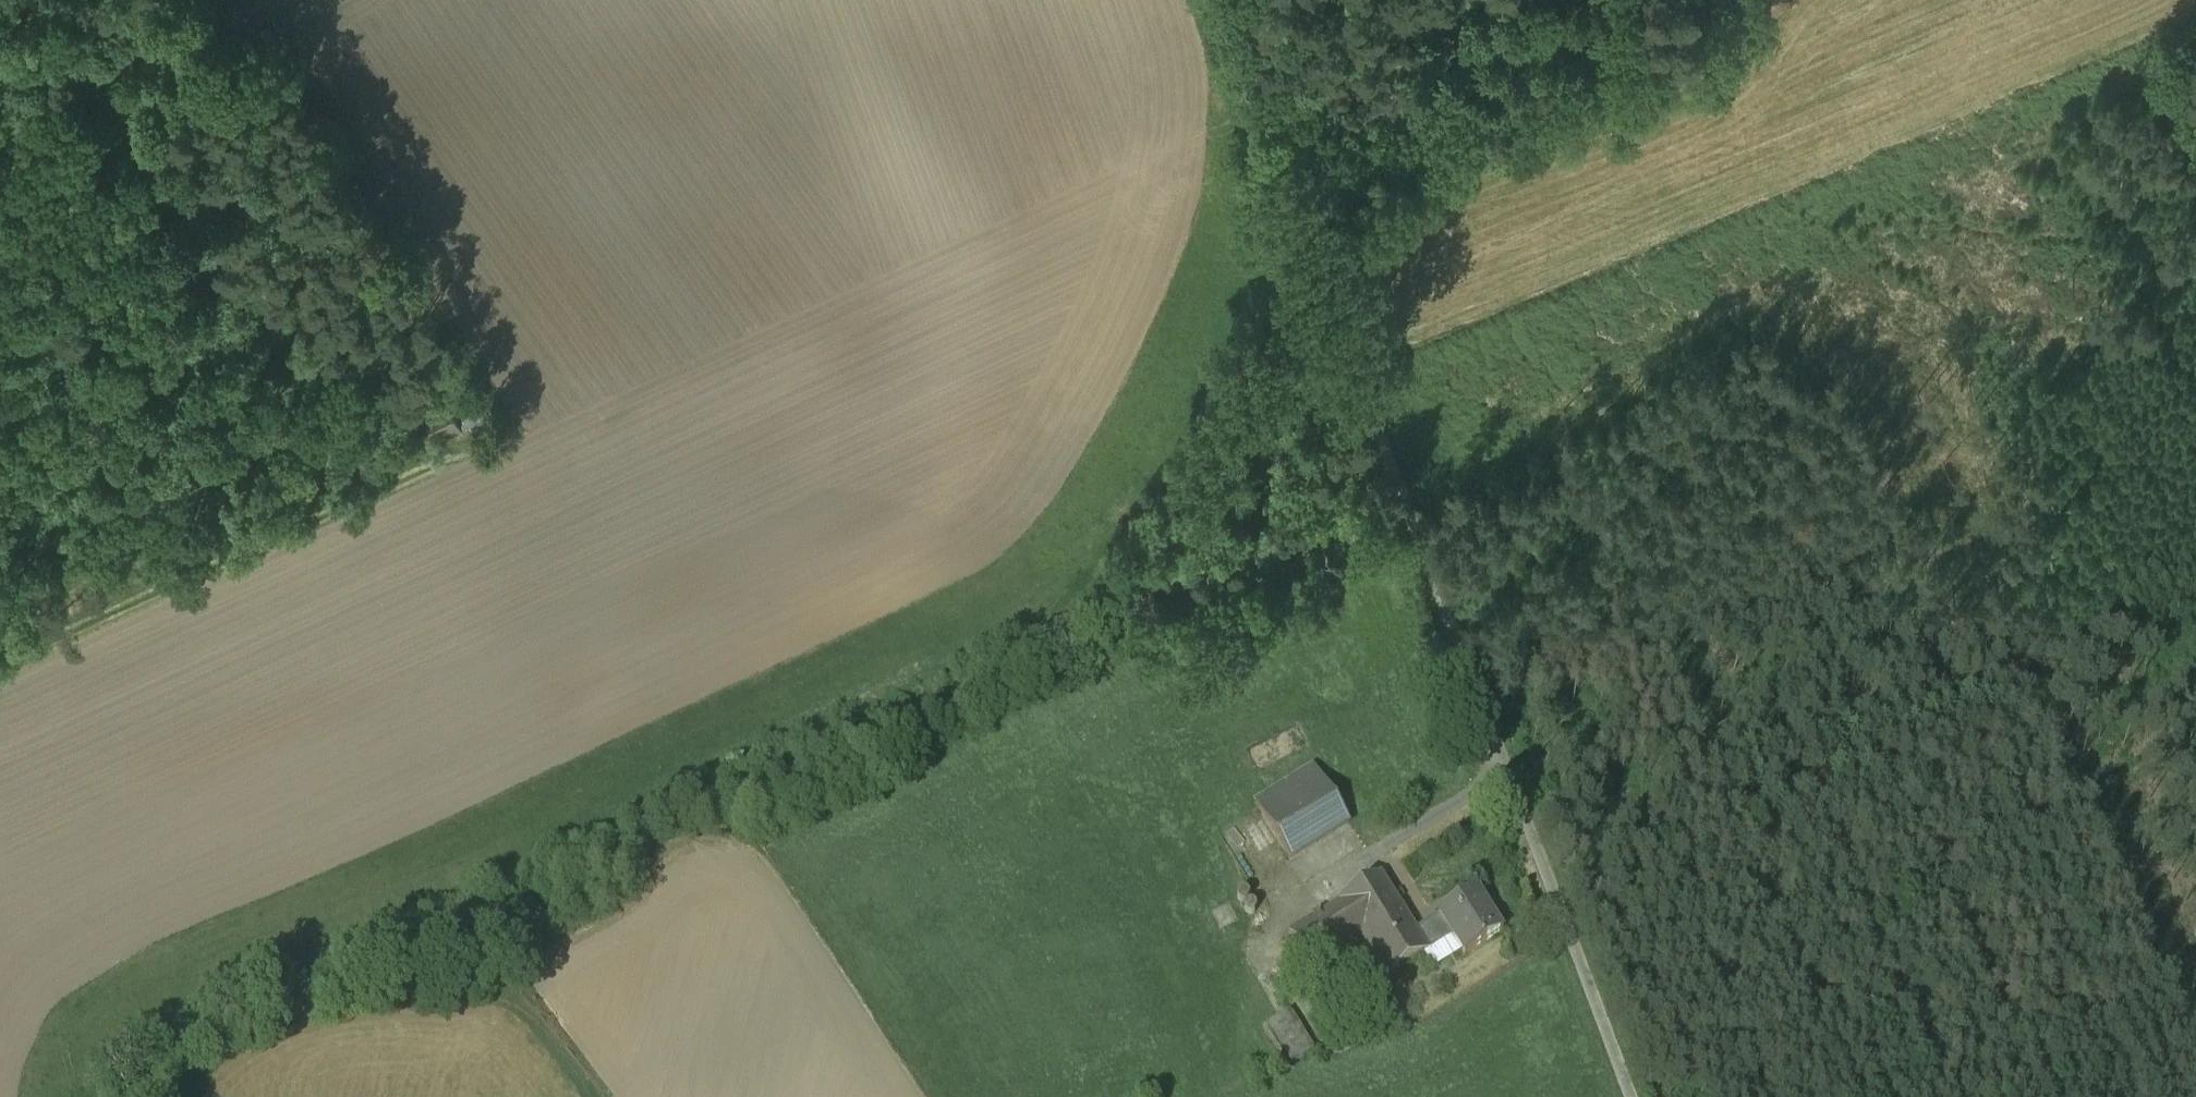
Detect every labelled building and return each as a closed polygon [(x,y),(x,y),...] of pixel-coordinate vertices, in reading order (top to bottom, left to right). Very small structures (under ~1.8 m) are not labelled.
[(476,380),(417,409),(432,440),(491,411),(476,380)] [(1315,768),(1256,805),(1259,811),(1290,861),(1349,824),(1315,768)] [(1418,933),(1382,875),(1338,902),(1339,903),(1362,940),(1386,979),(1429,952),(1418,933)] [(1501,933),(1476,892),(1439,915),(1442,918),(1418,933),(1429,952),(1453,937),(1465,955),(1501,933)] [(1339,903),(1289,934),(1312,971),(1362,940),(1339,903)] [(1289,1014),(1268,1027),(1291,1064),(1312,1051),(1289,1014)]
